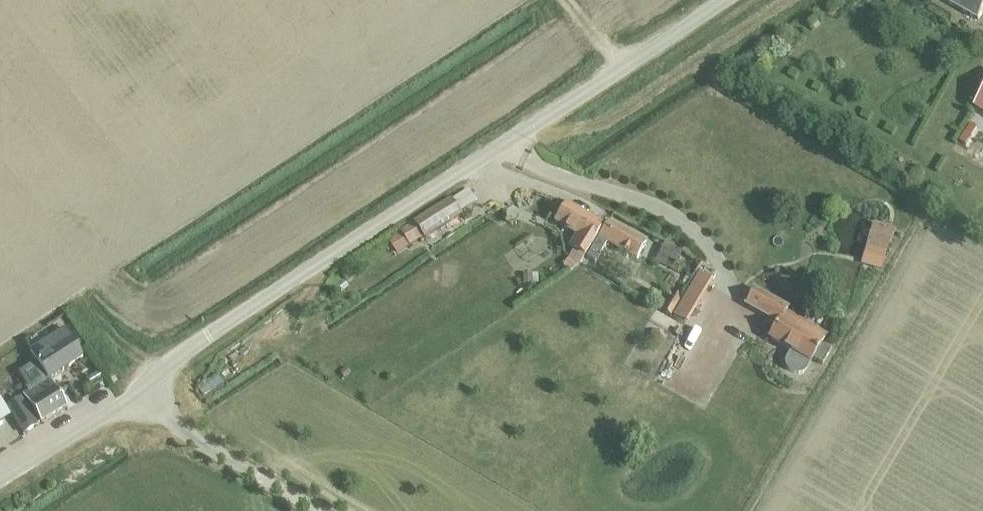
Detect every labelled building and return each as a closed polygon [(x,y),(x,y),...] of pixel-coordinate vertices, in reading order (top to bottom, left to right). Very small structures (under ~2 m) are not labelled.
[(979,21),(982,14),(982,0),(942,0),(979,21)] [(974,109),(982,115),(982,95),(974,109)] [(402,232),(411,246),(425,237),(427,239),(462,216),(451,199),(415,222),(416,223),(402,232)] [(556,223),(578,237),(571,248),(573,250),(568,258),(580,265),(603,226),(568,204),(556,223)] [(893,226),(872,221),(866,246),(887,251),(893,226)] [(607,243),(637,260),(646,244),(608,222),(589,255),(598,260),(607,243)] [(674,247),(664,242),(656,260),(665,264),(674,247)] [(683,302),(696,308),(711,280),(698,273),(683,302)] [(791,352),(787,360),(786,361),(786,362),(785,364),(785,365),(786,366),(786,367),(787,368),(787,369),(789,370),(790,371),(796,374),(798,375),(799,375),(801,375),(803,374),(804,373),(805,372),(810,363),(811,363),(813,359),(823,365),(832,351),(821,345),(826,337),(801,322),(785,313),(788,309),(754,291),(746,306),(778,324),(769,340),(791,352)] [(672,294),(667,303),(659,298),(654,306),(671,315),(680,299),(672,294)] [(692,309),(683,326),(692,331),(701,314),(692,309)] [(48,380),(83,358),(64,330),(30,351),(37,362),(48,380),(24,395),(41,423),(66,408),(48,380)] [(21,399),(7,407),(22,432),(37,424),(21,399)] [(4,422),(11,418),(0,400),(0,425),(4,422)]
